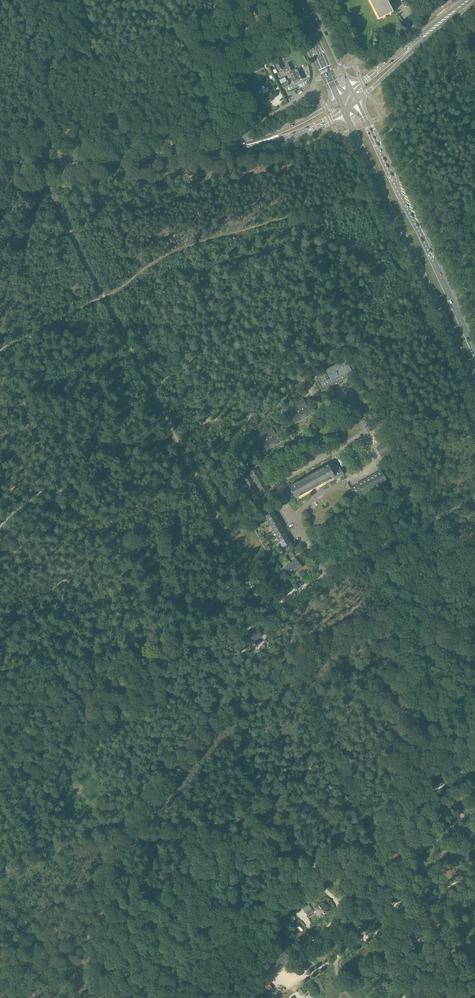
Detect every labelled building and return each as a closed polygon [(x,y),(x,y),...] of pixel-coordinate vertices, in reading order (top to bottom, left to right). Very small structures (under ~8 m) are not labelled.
[(379,19),(393,12),(387,0),(369,0),(379,19)] [(284,68),(279,60),(274,62),(279,71),(284,68)] [(289,72),(294,69),(290,62),(285,64),(289,72)] [(293,81),(296,79),(296,78),(303,75),(301,69),(293,72),(293,73),(290,74),(293,81)] [(303,75),(296,78),(296,79),(293,81),(294,83),(305,79),(303,75)] [(261,90),(257,92),(258,94),(260,97),(263,96),(264,98),(263,98),(266,103),(269,101),(270,101),(272,100),(272,99),(276,97),(273,92),(273,93),(272,91),(275,89),(272,84),(269,86),(268,87),(270,91),(264,94),(261,90)] [(348,374),(353,371),(346,359),(326,370),(315,376),(323,392),(349,377),(348,374)] [(294,424),(316,412),(312,405),(308,407),(304,399),(282,411),(286,417),(290,415),(294,424)] [(368,433),(373,430),(367,419),(362,421),(368,433)] [(272,427),(253,438),(251,439),(255,446),(258,444),(263,452),(284,440),(281,433),(277,435),(272,427)] [(383,460),(394,454),(387,441),(376,448),(383,460)] [(336,480),(344,475),(341,469),(338,465),(330,469),(328,465),(290,487),(296,498),(335,477),(336,480)] [(253,476),(246,480),(244,481),(256,502),(263,499),(261,495),(269,490),(257,469),(251,472),(253,476)] [(388,482),(382,472),(381,470),(358,483),(359,484),(351,489),(355,495),(362,491),(365,495),(388,482)] [(276,516),(273,510),(265,515),(268,520),(276,516)] [(279,521),(276,516),(268,520),(271,525),(279,521)] [(282,527),(279,521),(271,525),(274,531),(282,527)] [(285,532),(282,527),(274,531),(277,536),(285,532)] [(288,538),(285,532),(277,536),(280,542),(288,538)] [(291,543),(288,538),(280,542),(283,547),(291,543)] [(291,563),(296,570),(301,566),(296,559),(291,563)] [(291,574),(296,570),(291,563),(286,567),(291,574)] [(262,638),(257,629),(248,634),(244,636),(245,637),(239,639),(244,650),(250,647),(249,645),(262,638)] [(319,915),(329,909),(322,899),(312,905),(319,915)] [(308,916),(314,912),(310,906),(304,909),(308,916)] [(286,952),(268,967),(273,973),(290,958),(286,952)]
